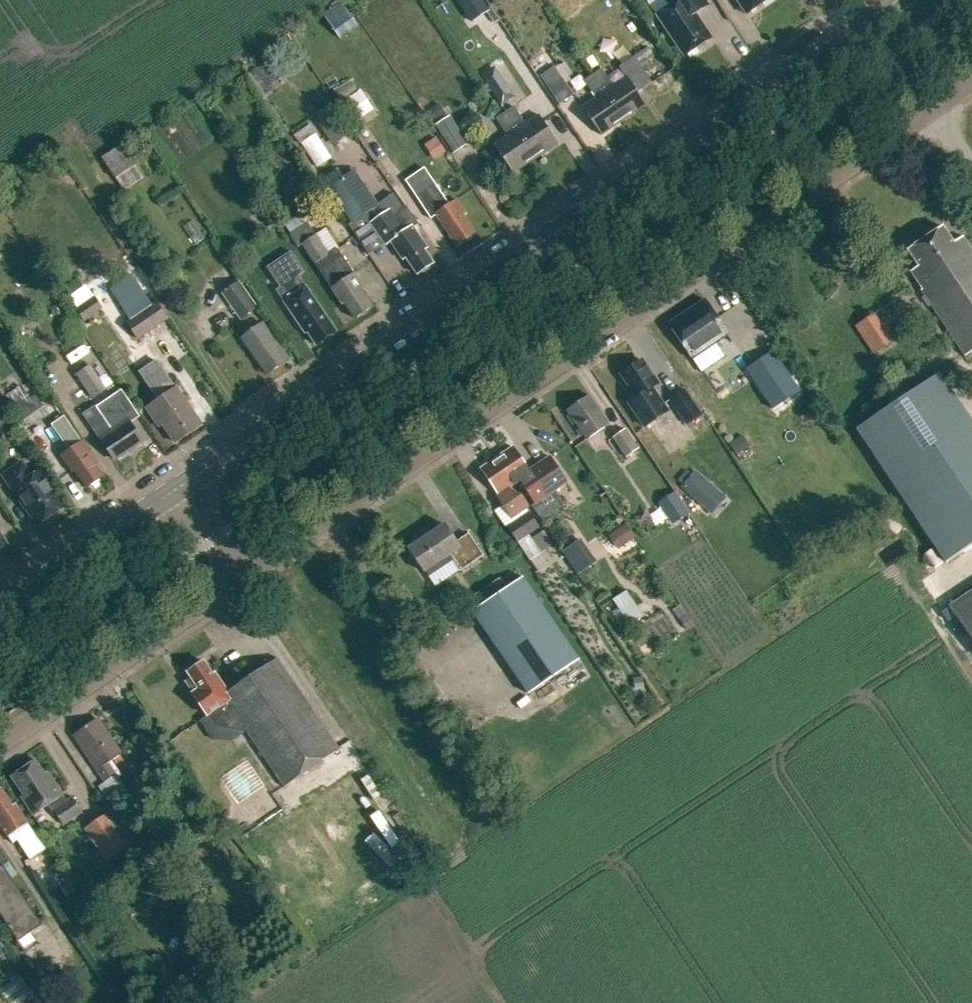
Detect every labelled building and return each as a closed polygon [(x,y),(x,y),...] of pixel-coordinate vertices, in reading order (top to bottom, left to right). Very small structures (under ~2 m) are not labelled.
[(471,22),(488,10),(481,0),(457,0),(471,22)] [(712,38),(695,14),(708,5),(705,0),(666,0),(670,6),(656,15),(684,57),(712,38)] [(746,15),(768,0),(736,0),(746,15)] [(344,5),(334,12),(348,33),(358,27),(344,5)] [(650,46),(634,57),(641,66),(657,56),(650,46)] [(593,75),(623,120),(646,105),(637,92),(652,83),(641,66),(634,57),(619,67),(626,78),(614,86),(602,68),(593,75)] [(475,74),(493,105),(509,96),(492,65),(475,74)] [(541,77),(550,91),(563,82),(554,68),(541,77)] [(601,135),(623,120),(593,75),(584,80),(596,98),(582,108),(601,135)] [(347,79),(327,88),(332,99),(352,90),(347,79)] [(354,123),(375,108),(361,88),(340,103),(354,123)] [(329,103),(315,114),(322,123),(336,113),(329,103)] [(439,103),(429,110),(438,122),(447,115),(439,103)] [(490,106),(485,117),(494,121),(499,110),(490,106)] [(505,113),(535,158),(558,143),(539,115),(526,124),(513,107),(505,113)] [(322,123),(321,124),(336,145),(351,133),(336,113),(322,123)] [(513,173),(535,158),(505,113),(496,119),(508,136),(494,146),(513,173)] [(453,155),(466,146),(449,120),(436,129),(453,155)] [(318,166),(332,157),(316,132),(302,141),(318,166)] [(423,146),(432,160),(444,153),(435,138),(423,146)] [(124,189),(145,176),(123,143),(103,156),(124,189)] [(281,170),(299,157),(289,143),(271,156),(281,170)] [(408,195),(428,183),(418,166),(398,177),(408,195)] [(365,214),(380,204),(355,169),(329,187),(354,222),(365,214)] [(439,197),(433,188),(417,198),(431,218),(436,215),(457,245),(475,233),(462,215),(465,213),(456,201),(449,206),(442,195),(439,197)] [(394,194),(380,204),(365,214),(386,245),(391,242),(403,259),(406,258),(417,275),(421,272),(424,273),(430,269),(430,266),(433,264),(424,250),(427,248),(413,227),(418,224),(406,207),(403,208),(394,194)] [(316,235),(309,223),(289,236),(297,248),(302,245),(315,264),(325,279),(332,289),(342,305),(344,303),(355,319),(372,307),(361,290),(363,288),(353,273),(337,249),(328,254),(316,236),(316,235)] [(943,227),(908,251),(919,267),(911,272),(922,289),(919,291),(963,358),(971,352),(971,249),(964,237),(954,244),(943,227)] [(316,345),(336,331),(299,276),(305,272),(292,252),(268,268),(282,288),(278,291),(285,302),(285,303),(306,334),(309,334),(316,345)] [(240,321),(258,308),(239,281),(222,294),(240,321)] [(152,305),(143,291),(122,306),(131,320),(127,323),(138,339),(168,319),(156,303),(152,305)] [(85,321),(102,309),(95,298),(78,310),(85,321)] [(669,324),(693,360),(729,335),(705,300),(669,324)] [(856,326),(865,339),(883,328),(874,314),(856,326)] [(267,375),(283,364),(282,362),(287,359),(263,324),(242,339),(267,375)] [(773,351),(746,369),(773,410),(800,392),(773,351)] [(163,397),(189,434),(202,424),(176,388),(175,388),(157,361),(140,373),(159,400),(163,397)] [(646,427),(668,411),(652,388),(658,385),(641,361),(621,375),(637,398),(629,403),(646,427)] [(93,400),(108,389),(91,365),(76,376),(93,400)] [(971,543),(971,425),(938,375),(854,431),(942,563),(971,543)] [(115,460),(143,441),(130,423),(140,417),(122,390),(96,407),(112,430),(100,438),(115,460)] [(31,399),(26,392),(12,402),(28,426),(48,412),(36,395),(31,399)] [(587,439),(609,425),(590,396),(567,411),(587,439)] [(175,443),(189,434),(163,397),(159,400),(147,408),(159,425),(162,423),(175,443)] [(96,463),(82,442),(78,436),(65,417),(53,425),(66,445),(67,444),(70,450),(62,456),(73,471),(76,470),(88,487),(102,477),(94,464),(96,463)] [(625,458),(639,449),(625,429),(613,439),(625,458)] [(742,435),(729,445),(737,456),(750,446),(742,435)] [(497,458),(515,485),(521,481),(535,502),(565,482),(549,458),(529,471),(513,448),(497,458)] [(510,489),(515,485),(497,458),(481,469),(491,483),(514,517),(529,507),(521,495),(517,498),(510,489)] [(22,463),(3,476),(21,503),(23,502),(39,525),(65,507),(54,490),(55,489),(42,470),(32,477),(22,463)] [(696,473),(683,487),(698,500),(710,486),(696,473)] [(675,492),(659,503),(672,523),(688,512),(675,492)] [(531,561),(542,553),(530,535),(540,528),(529,512),(508,527),(531,561)] [(625,523),(612,532),(622,547),(635,538),(625,523)] [(456,543),(444,525),(409,548),(425,573),(450,557),(459,572),(483,556),(469,535),(456,543)] [(581,539),(563,552),(578,575),(597,562),(581,539)] [(529,694),(579,660),(523,577),(473,611),(529,694)] [(945,605),(971,645),(971,587),(945,605)] [(631,625),(645,615),(627,589),(613,599),(631,625)] [(687,615),(680,620),(687,630),(694,625),(687,615)] [(340,749),(277,658),(228,692),(216,674),(214,676),(204,661),(203,662),(197,662),(191,666),(190,671),(188,672),(192,678),(187,682),(193,692),(208,715),(210,714),(214,719),(231,707),(285,786),(340,749)] [(642,677),(634,678),(635,690),(643,690),(642,677)] [(116,774),(108,763),(122,753),(102,724),(98,727),(94,722),(78,733),(82,738),(77,741),(105,782),(116,774)] [(46,774),(36,761),(12,777),(24,795),(22,797),(34,815),(47,806),(53,814),(55,812),(64,825),(83,812),(73,797),(68,801),(49,773),(46,774)] [(2,789),(0,791),(0,823),(14,843),(18,841),(31,860),(47,849),(29,823),(28,823),(16,804),(13,806),(2,789)] [(107,862),(131,845),(127,838),(133,833),(116,808),(109,812),(85,829),(107,862)] [(0,845),(0,913),(18,941),(42,925),(4,866),(11,861),(0,845)] [(132,868),(146,859),(139,849),(125,858),(132,868)]
